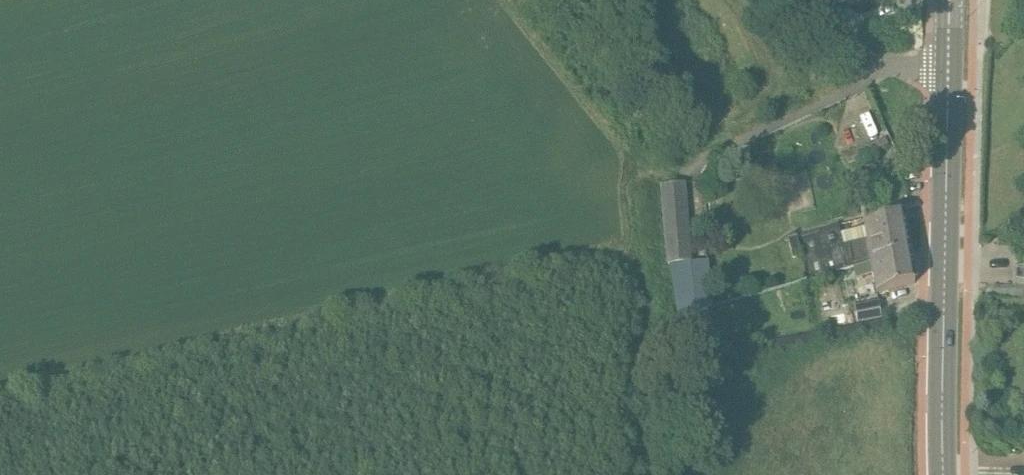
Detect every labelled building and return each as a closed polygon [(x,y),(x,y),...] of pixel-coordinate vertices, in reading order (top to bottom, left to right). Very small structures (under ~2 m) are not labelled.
[(755,146),(739,154),(742,161),(759,154),(755,146)] [(661,186),(664,224),(668,265),(670,264),(692,262),(687,216),(685,185),(662,187),(661,186)] [(905,196),(904,190),(896,192),(894,196),(897,205),(905,196)] [(868,242),(844,247),(844,246),(838,224),(797,236),(801,249),(808,279),(854,267),(910,254),(904,219),(897,221),(866,230),(867,240),(868,242)] [(797,235),(788,238),(792,251),(801,249),(797,236),(797,235)] [(873,274),(877,294),(915,283),(910,254),(854,267),(857,277),(873,274)] [(692,262),(670,264),(678,316),(714,306),(709,261),(692,262)] [(1016,269),(1015,285),(1023,286),(1023,269),(1016,269)] [(862,305),(857,306),(858,320),(866,319),(880,318),(879,304),(862,305)] [(700,351),(718,348),(710,310),(693,314),(700,351)]
